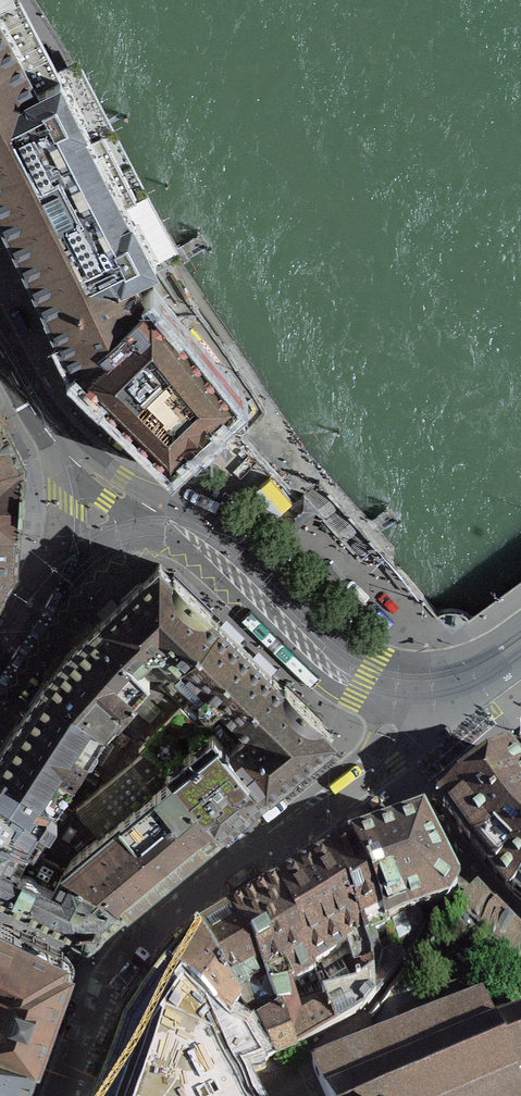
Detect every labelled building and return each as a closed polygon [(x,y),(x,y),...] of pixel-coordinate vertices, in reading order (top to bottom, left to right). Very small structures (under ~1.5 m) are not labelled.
[(57,77),(17,0),(15,0),(7,4),(0,7),(0,213),(4,221),(49,315),(130,271),(132,273),(156,261),(125,201),(136,195),(101,129),(90,135),(59,75),(57,77)] [(100,396),(102,396),(103,395),(172,463),(237,401),(175,326),(177,324),(152,294),(145,300),(132,273),(130,271),(49,315),(75,367),(74,368),(73,370),(94,390),(100,396)] [(18,529),(19,512),(22,471),(23,459),(12,436),(4,420),(0,421),(0,527),(18,529)] [(280,514),(294,530),(298,526),(315,512),(319,508),(312,500),(304,492),(300,496),(298,498),(280,514)] [(0,527),(0,591),(16,567),(18,529),(0,527)] [(100,621),(100,622),(158,682),(218,621),(208,612),(210,610),(182,582),(174,574),(172,576),(159,564),(100,621)] [(158,682),(180,704),(197,721),(208,721),(215,730),(233,711),(237,714),(274,676),(246,649),(218,621),(158,682)] [(140,745),(180,704),(158,682),(100,622),(99,622),(98,622),(75,643),(60,663),(45,682),(140,745)] [(285,683),(283,685),(279,681),(274,676),(237,714),(233,711),(215,730),(264,789),(332,733),(330,731),(320,721),(321,719),(285,683)] [(72,809),(92,792),(146,748),(140,745),(45,682),(44,682),(9,735),(0,750),(0,762),(72,809)] [(140,745),(146,748),(164,760),(219,827),(230,817),(264,789),(215,730),(208,721),(197,721),(180,704),(140,745)] [(219,827),(164,760),(146,748),(92,792),(111,805),(165,870),(206,837),(219,827)] [(511,761),(520,774),(520,754),(516,758),(511,761)] [(512,894),(520,884),(520,774),(511,761),(509,758),(506,760),(446,804),(442,807),(445,810),(476,849),(512,894)] [(43,853),(72,809),(0,762),(0,830),(43,853)] [(111,805),(92,792),(72,809),(43,853),(108,886),(124,905),(132,898),(165,870),(111,805)] [(352,847),(387,931),(394,944),(404,961),(425,934),(417,916),(447,905),(455,895),(456,892),(456,890),(456,888),(456,887),(425,826),(423,821),(380,837),(352,847)] [(10,895),(21,900),(72,926),(74,928),(78,931),(82,933),(88,933),(90,933),(94,931),(97,929),(100,926),(102,923),(124,905),(108,886),(43,853),(0,830),(0,890),(10,895)] [(351,905),(365,939),(374,936),(387,931),(352,847),(338,856),(328,861),(348,903),(351,905)] [(322,991),(337,1024),(345,1020),(362,1010),(375,997),(372,958),(365,939),(351,905),(348,903),(328,861),(317,868),(286,886),(277,892),(323,990),(322,991)] [(512,894),(520,902),(520,884),(512,894)] [(488,908),(492,912),(493,910),(486,902),(475,891),(465,903),(461,900),(450,913),(454,917),(461,909),(478,920),(488,908)] [(239,914),(231,920),(275,995),(273,996),(281,1013),(290,1031),(296,1048),(308,1041),(337,1024),(322,991),(323,990),(277,892),(239,914)] [(492,912),(493,912),(484,924),(509,949),(520,939),(520,940),(520,939),(520,935),(499,914),(495,910),(493,910),(492,912)] [(36,1060),(36,1059),(55,1009),(71,965),(71,961),(70,959),(68,956),(66,953),(39,940),(19,930),(6,923),(0,920),(0,1047),(36,1060)] [(273,996),(275,995),(231,920),(206,934),(198,939),(241,1008),(246,1015),(249,1018),(276,1056),(282,1054),(296,1048),(290,1031),(281,1013),(273,996)] [(372,958),(375,997),(387,982),(404,961),(394,944),(380,949),(374,936),(365,939),(372,958)] [(223,1026),(225,1026),(230,1020),(241,1008),(198,939),(197,939),(176,966),(170,973),(167,977),(166,978),(223,1026)] [(513,953),(520,964),(520,946),(513,953)] [(244,1074),(267,1061),(245,1032),(243,1030),(238,1027),(235,1030),(234,1029),(233,1031),(225,1026),(223,1026),(166,978),(164,981),(147,1003),(143,1007),(127,1028),(124,1031),(123,1035),(112,1065),(110,1070),(101,1095),(255,1095),(244,1074)] [(462,983),(428,997),(435,1016),(374,1040),(312,1065),(325,1095),(520,1095),(520,1087),(518,1079),(520,1078),(520,1016),(507,1021),(504,1015),(502,1016),(501,1013),(492,1017),(483,996),(478,998),(462,983)] [(36,1060),(0,1047),(0,1095),(23,1095),(36,1060)]
